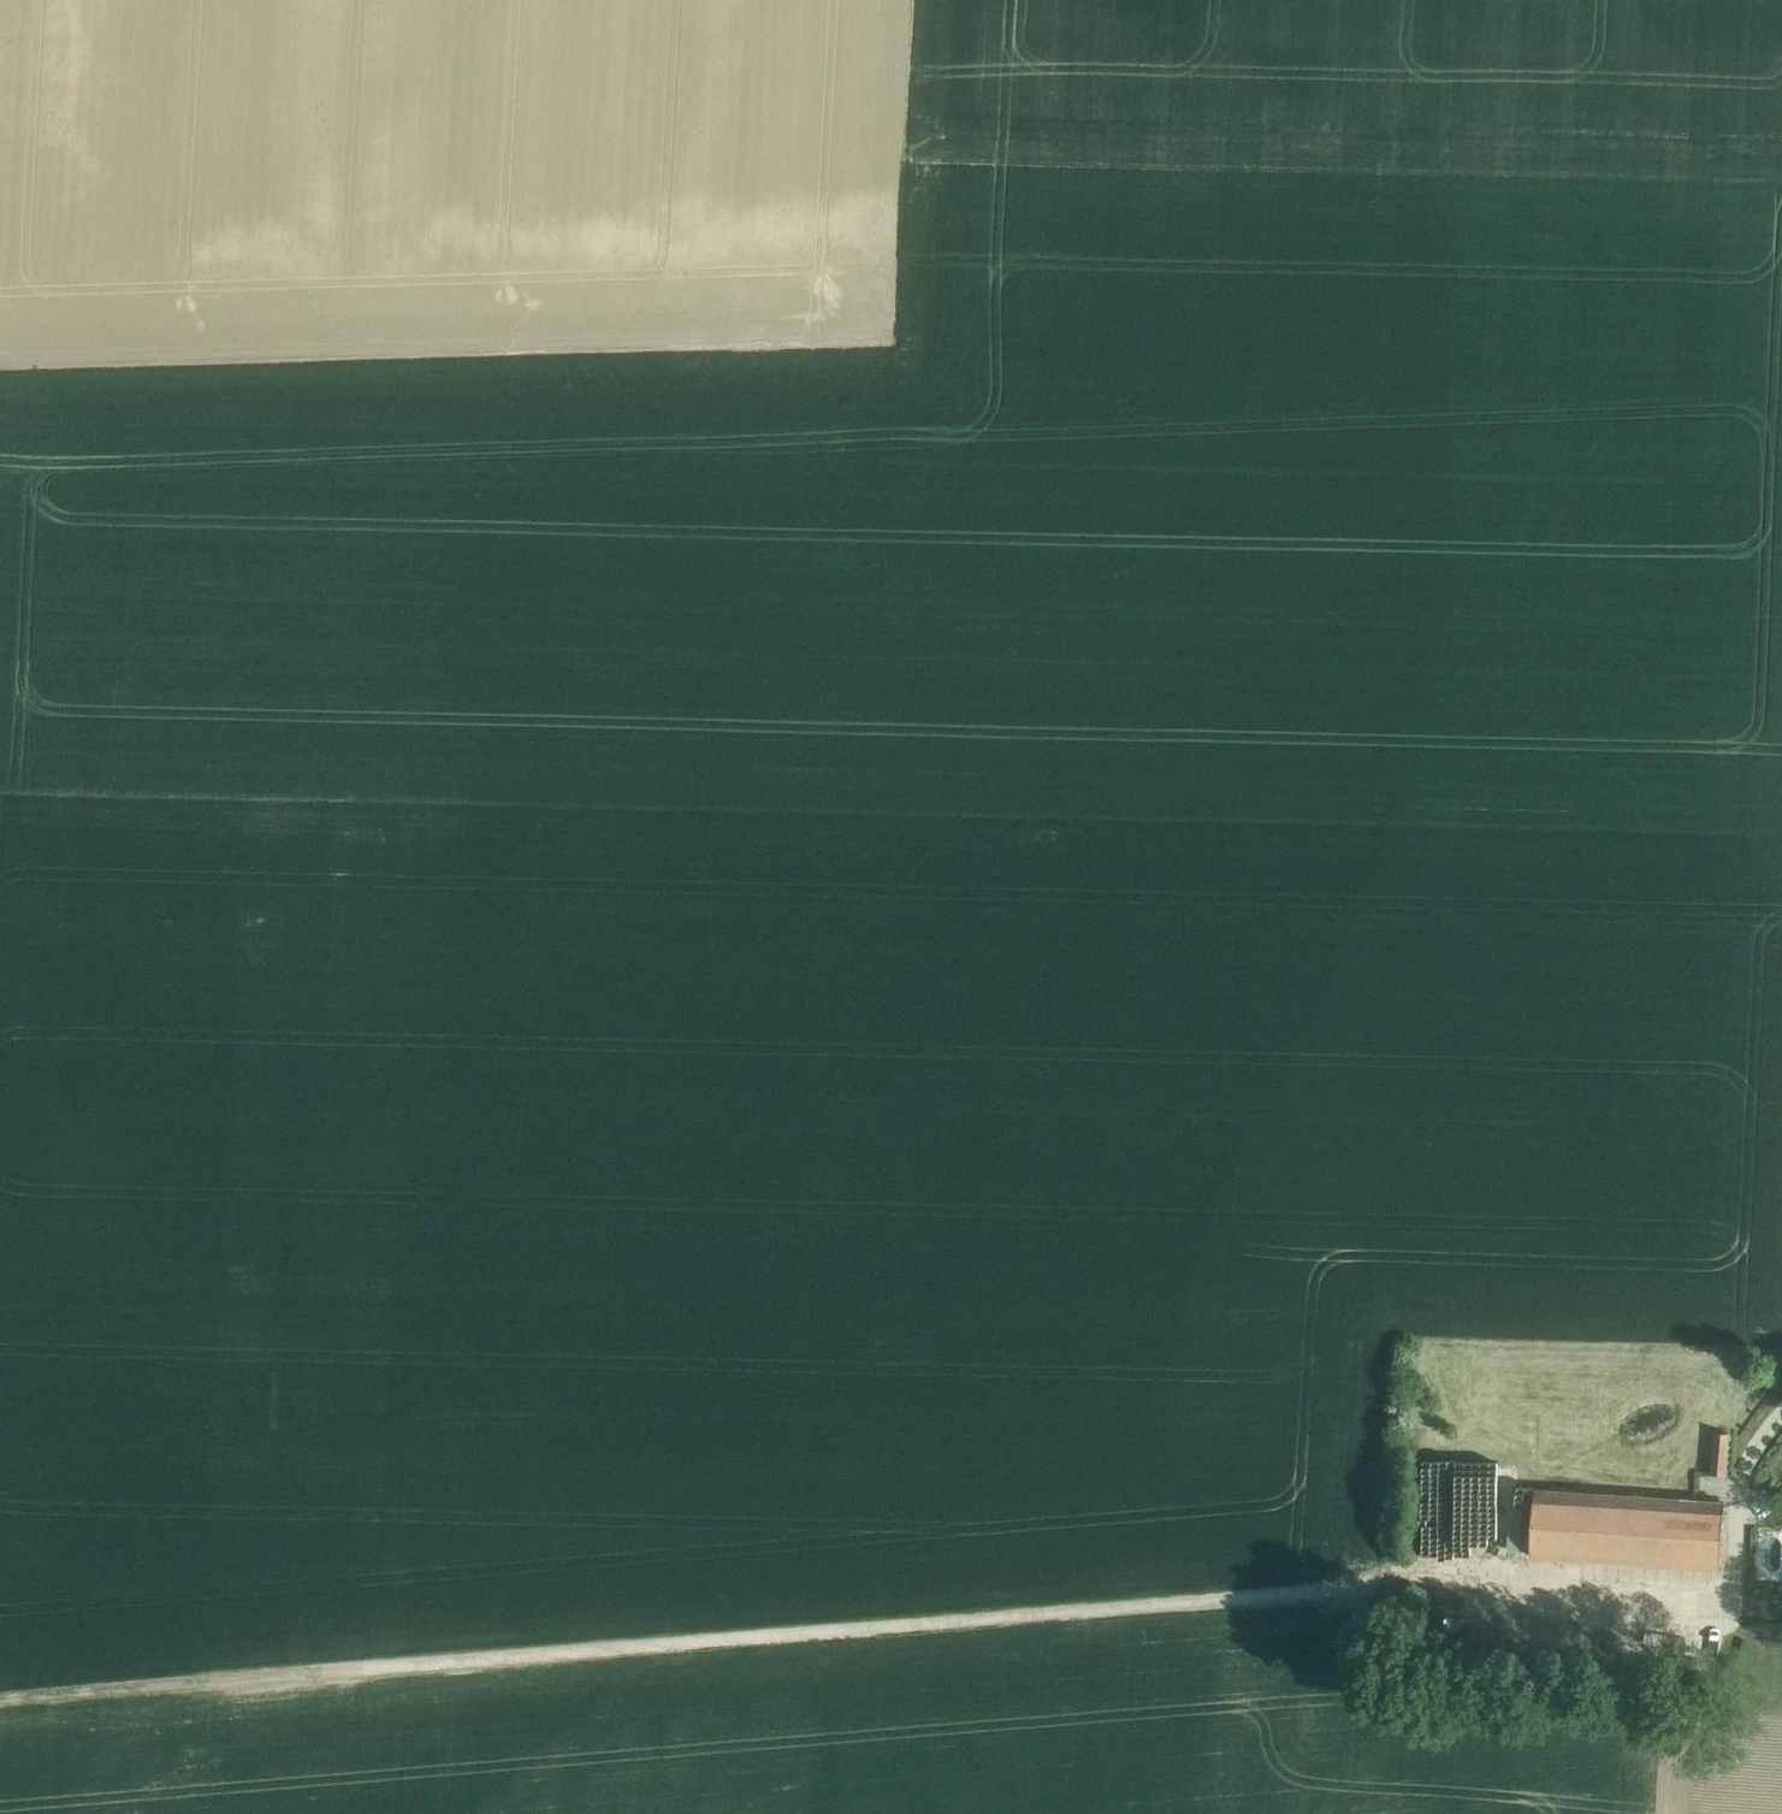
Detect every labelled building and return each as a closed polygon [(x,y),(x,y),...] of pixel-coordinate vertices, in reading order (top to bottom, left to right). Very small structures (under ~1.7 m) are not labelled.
[(1712,1475),(1728,1476),(1730,1433),(1714,1432),(1712,1475)] [(1532,1558),(1719,1571),(1724,1501),(1536,1489),(1532,1558)]
